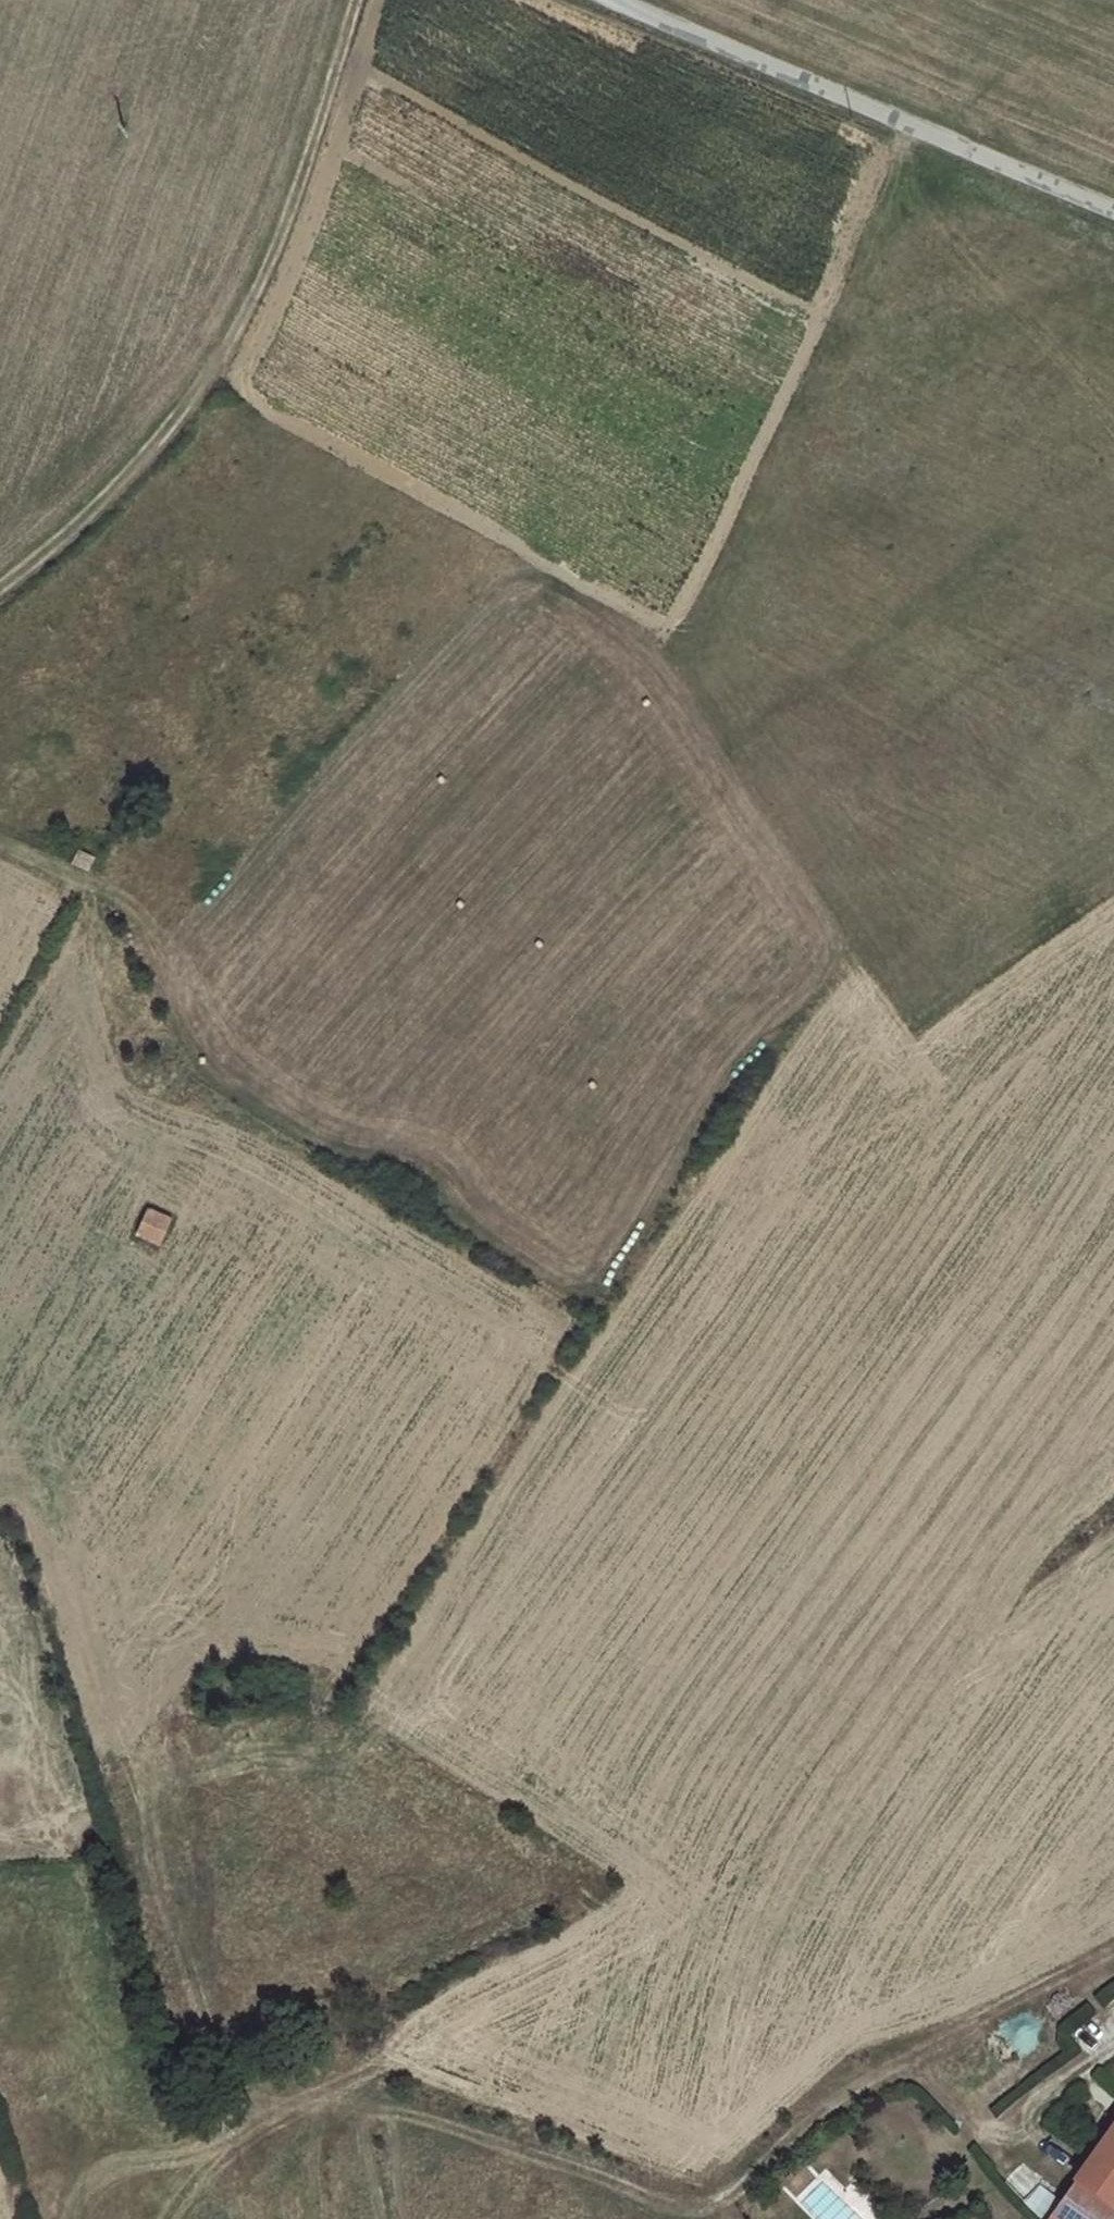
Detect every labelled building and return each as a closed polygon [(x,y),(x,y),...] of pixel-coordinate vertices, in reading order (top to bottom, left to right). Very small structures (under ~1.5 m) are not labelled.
[(78,850),(71,863),(85,869),(92,856),(78,850)] [(161,1243),(171,1220),(147,1209),(136,1232),(161,1243)] [(1052,2217),(1054,2218),(1113,2218),(1113,2129),(1052,2217)]
